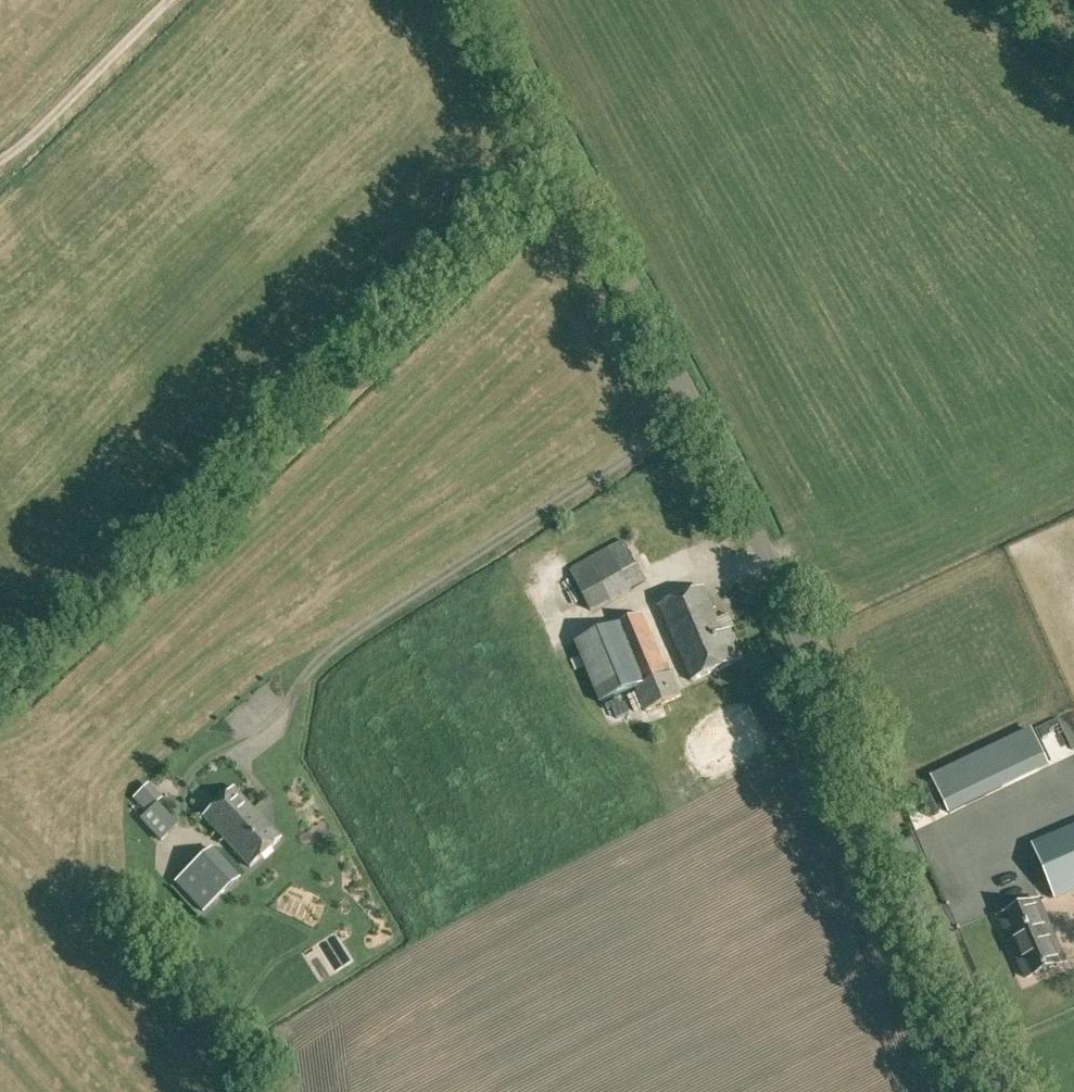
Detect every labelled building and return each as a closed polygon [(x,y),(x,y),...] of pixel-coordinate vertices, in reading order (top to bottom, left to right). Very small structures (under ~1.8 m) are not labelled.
[(648,568),(592,591),(599,608),(655,585),(648,568)] [(717,620),(708,598),(704,588),(659,607),(679,652),(691,680),(742,658),(730,630),(723,633),(717,620)] [(575,643),(597,697),(600,704),(636,688),(645,712),(683,696),(669,664),(664,666),(642,614),(575,643)] [(996,751),(931,782),(949,819),(1013,788),(996,751)] [(233,788),(203,816),(250,867),(280,839),(233,788)] [(1070,814),(1073,813),(1073,795),(1072,790),(1061,794),(1070,814)] [(156,804),(139,819),(160,841),(177,825),(156,804)] [(1031,844),(1055,899),(1073,891),(1073,826),(1031,844)] [(212,849),(179,879),(208,908),(239,878),(212,849)] [(1027,977),(1065,962),(1039,901),(1002,917),(1027,977)]
